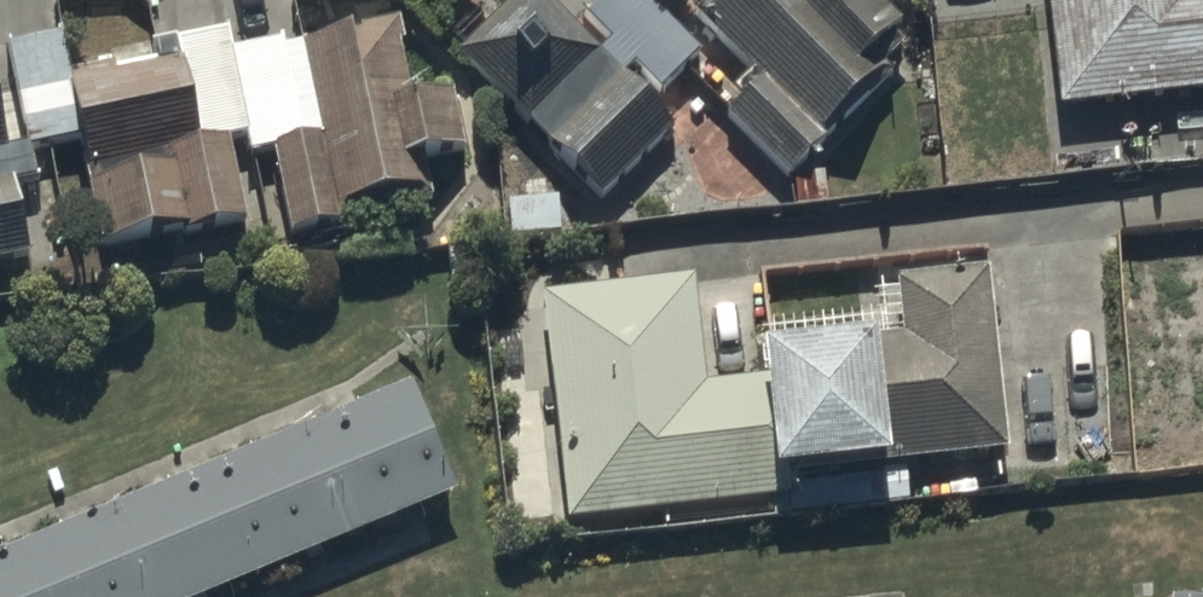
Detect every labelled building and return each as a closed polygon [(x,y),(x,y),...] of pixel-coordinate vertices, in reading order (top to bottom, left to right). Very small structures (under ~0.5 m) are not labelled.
[(458,65),(596,209),(674,137),(652,114),(702,68),(640,0),(610,0),(566,40),(530,0),(529,0),(458,65)] [(695,27),(753,82),(728,108),(735,114),(724,125),(792,191),(925,53),(869,0),(819,0),(817,2),(815,0),(721,0),(695,27)] [(1060,125),(1202,109),(1202,0),(1045,0),(1060,125)] [(274,45),(232,55),(255,166),(271,163),(290,249),(433,217),(424,179),(465,170),(450,101),(410,110),(391,27),(276,53),(274,45)] [(10,55),(28,159),(81,151),(99,262),(243,238),(229,155),(244,153),(221,35),(173,43),(178,75),(118,85),(116,75),(70,82),(64,46),(10,55)] [(29,269),(14,198),(32,194),(25,159),(13,162),(0,101),(0,275),(29,269)] [(1202,357),(1202,255),(1155,259),(1166,360),(1202,357)] [(691,296),(539,312),(567,537),(766,516),(765,508),(885,496),(884,481),(1004,469),(986,287),(896,296),(901,351),(754,366),(756,388),(701,394),(691,296)] [(0,571),(0,596),(243,596),(456,509),(411,402),(0,571)]
